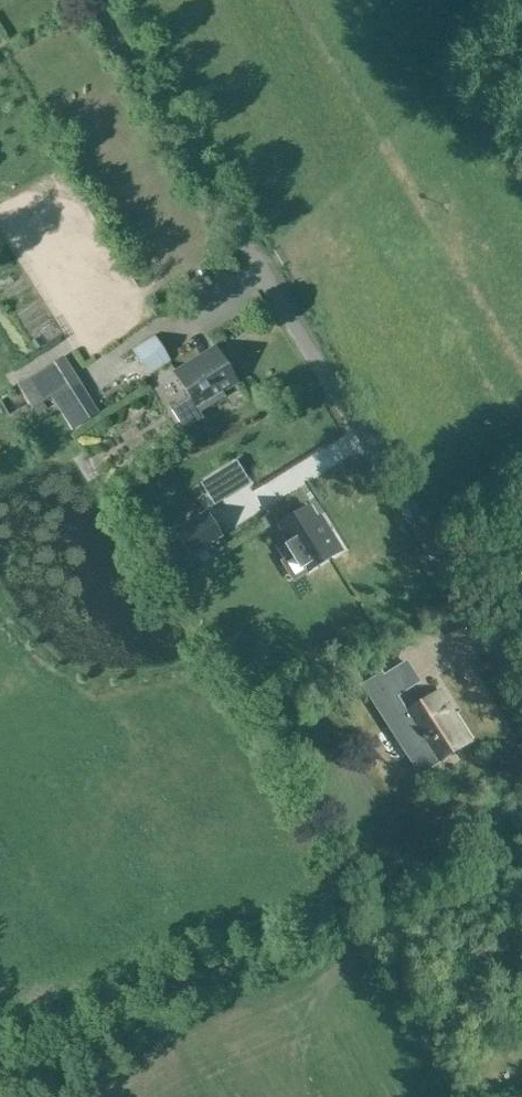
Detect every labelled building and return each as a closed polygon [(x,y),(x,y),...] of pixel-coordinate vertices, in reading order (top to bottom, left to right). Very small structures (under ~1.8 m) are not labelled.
[(169,361),(153,336),(134,347),(150,373),(169,361)] [(215,344),(176,368),(191,393),(200,407),(225,391),(223,387),(237,378),(215,344)] [(214,508),(226,500),(212,478),(200,486),(214,508)] [(309,568),(341,549),(328,526),(324,528),(310,506),(282,524),(309,568)] [(192,554),(221,535),(206,511),(176,530),(192,554)] [(387,676),(365,690),(407,755),(429,741),(441,761),(471,742),(438,690),(408,709),(387,676)]
